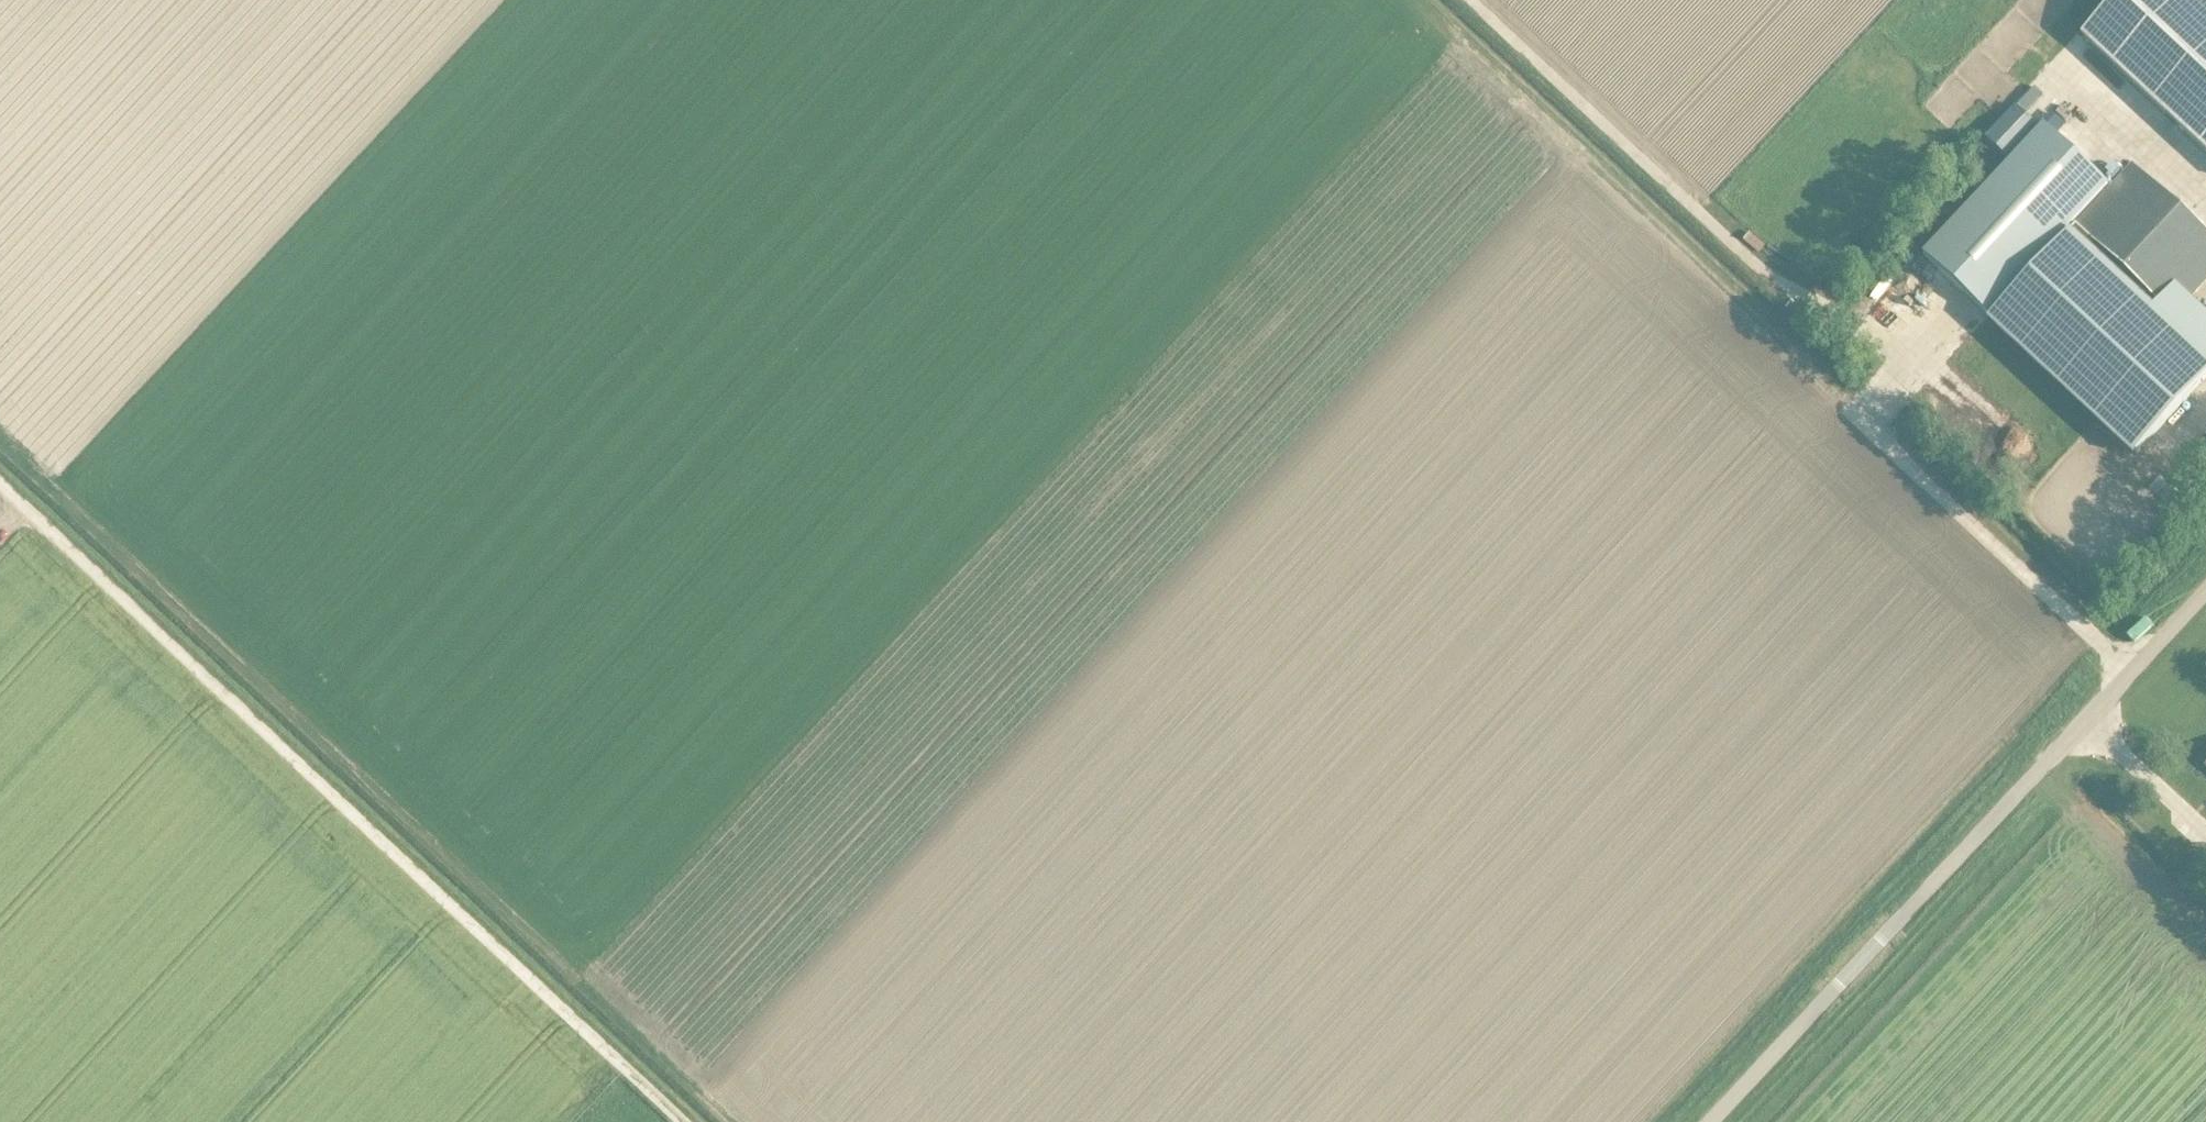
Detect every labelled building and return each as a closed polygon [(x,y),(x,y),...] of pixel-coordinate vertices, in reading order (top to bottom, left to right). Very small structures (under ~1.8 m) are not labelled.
[(2205,160),(2205,8),(2197,0),(2117,0),(2078,41),(2205,160)] [(1917,258),(1982,318),(2035,261),(2038,264),(1986,321),(2132,456),(2205,376),(2205,366),(2176,339),(2182,333),(2168,320),(2205,278),(2205,240),(2127,167),(2054,247),(2050,244),(2102,189),(2038,130),(2037,128),(1917,258)]
